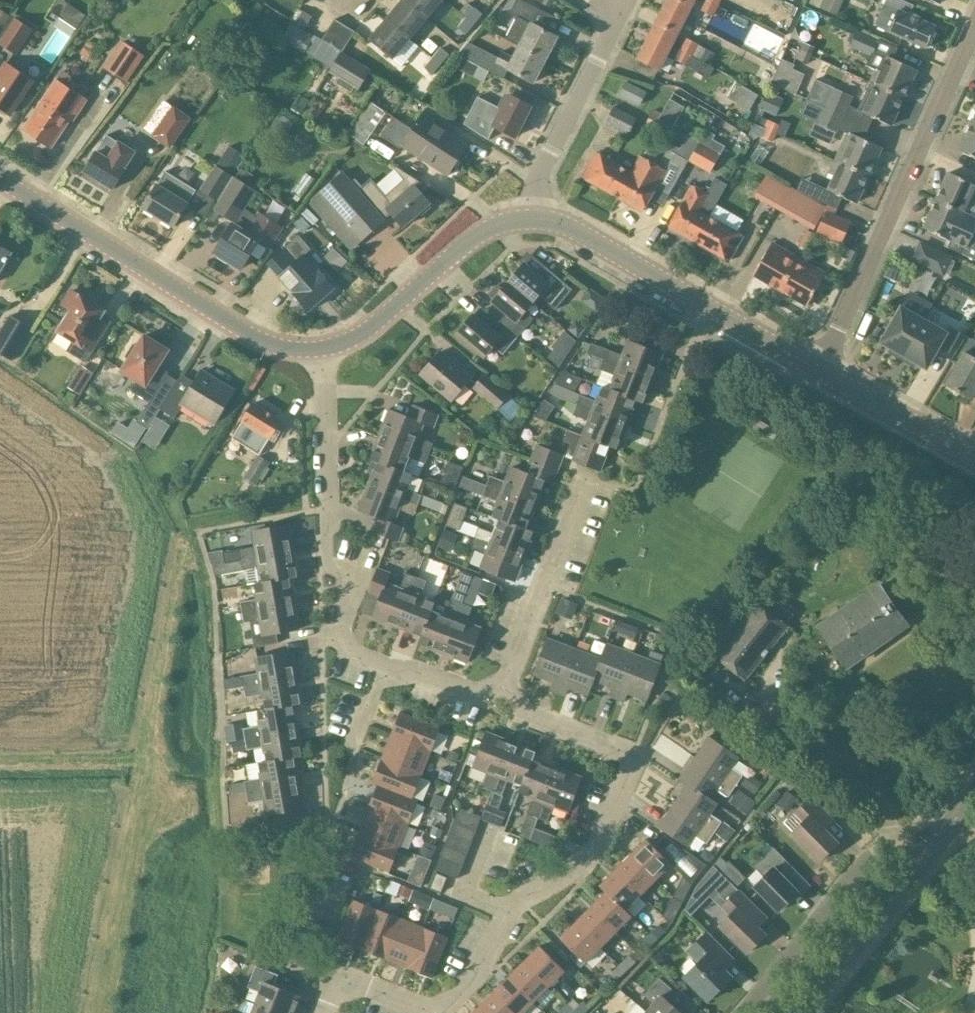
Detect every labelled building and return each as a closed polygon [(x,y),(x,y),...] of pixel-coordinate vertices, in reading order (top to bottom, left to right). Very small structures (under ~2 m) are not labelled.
[(79,28),(88,14),(67,0),(58,0),(52,10),(79,28)] [(426,17),(405,0),(401,0),(387,18),(409,38),(426,17)] [(441,0),(405,0),(426,17),(441,0)] [(518,46),(518,45),(545,59),(557,36),(531,23),(538,9),(520,0),(515,0),(508,13),(516,17),(505,39),(518,46)] [(664,7),(685,19),(695,0),(668,0),(664,7)] [(718,4),(710,0),(706,0),(702,9),(713,15),(718,4)] [(833,0),(811,0),(810,3),(828,11),(833,0)] [(926,46),(935,27),(883,3),(874,23),(888,29),(926,46)] [(475,7),(466,17),(475,24),(484,15),(475,7)] [(685,19),(664,7),(651,32),(673,44),(685,19)] [(296,23),(306,28),(313,16),(304,10),(296,23)] [(475,24),(466,17),(458,27),(467,34),(475,24)] [(323,38),(342,51),(343,51),(356,31),(335,18),(323,38)] [(392,58),(409,38),(387,18),(369,39),(392,58)] [(16,52),(32,29),(16,19),(0,42),(16,52)] [(784,38),(757,24),(745,46),(772,60),(784,38)] [(875,69),(869,82),(904,97),(916,69),(892,59),(898,47),(857,29),(850,44),(872,54),(867,65),(875,69)] [(693,54),(681,48),(673,44),(651,32),(638,58),(660,69),(667,54),(710,76),(715,66),(693,54)] [(681,48),(693,54),(698,43),(687,37),(681,48)] [(107,68),(125,80),(142,54),(124,42),(107,68)] [(545,59),(518,45),(518,46),(513,57),(501,51),(494,47),(491,53),(469,42),(459,55),(504,78),(508,69),(533,82),(545,59)] [(798,50),(810,55),(814,47),(801,42),(798,50)] [(441,47),(433,57),(442,64),(450,55),(441,47)] [(810,55),(798,50),(795,58),(807,63),(810,55)] [(343,51),(342,51),(329,71),(339,78),(336,83),(352,92),(355,87),(359,90),(371,69),(343,51)] [(442,64),(433,57),(424,66),(434,74),(442,64)] [(783,59),(772,81),(796,93),(806,71),(783,59)] [(4,114),(8,112),(10,114),(32,80),(6,63),(0,72),(0,78),(0,79),(0,112),(4,114)] [(83,98),(56,81),(25,128),(51,146),(83,98)] [(619,95),(641,105),(648,92),(626,81),(619,95)] [(726,96),(750,110),(759,95),(735,81),(726,96)] [(891,125),(904,97),(869,82),(863,95),(868,98),(862,112),(891,125)] [(830,86),(821,106),(844,117),(852,96),(830,86)] [(767,91),(760,107),(777,114),(783,98),(767,91)] [(493,141),(500,129),(515,136),(531,105),(510,94),(502,109),(482,99),(469,126),(493,141)] [(844,117),(821,106),(806,99),(800,114),(837,131),(844,117)] [(369,101),(352,136),(369,143),(385,108),(369,101)] [(629,135),(638,118),(614,106),(606,123),(629,135)] [(170,146),(190,118),(175,107),(155,135),(170,146)] [(648,121),(656,125),(662,113),(655,109),(648,121)] [(421,112),(411,128),(458,159),(468,143),(421,112)] [(670,118),(662,113),(656,125),(663,129),(670,118)] [(458,159),(411,128),(394,116),(381,135),(401,148),(403,146),(447,175),(458,159)] [(768,119),(764,129),(776,134),(780,125),(768,119)] [(972,123),(959,151),(974,158),(974,124),(972,123)] [(776,134),(764,129),(761,136),(773,141),(776,134)] [(833,160),(867,175),(880,147),(846,131),(833,160)] [(691,160),(711,171),(721,152),(702,141),(691,160)] [(125,169),(124,168),(134,151),(122,143),(111,160),(96,151),(84,170),(113,188),(125,169)] [(640,176),(632,171),(618,196),(642,209),(655,187),(668,194),(689,159),(668,147),(658,165),(649,159),(640,176)] [(583,176),(618,196),(632,171),(597,151),(583,176)] [(801,178),(795,189),(809,196),(829,205),(834,193),(855,203),(867,175),(833,160),(827,172),(833,175),(827,190),(801,178)] [(219,199),(234,176),(216,165),(202,189),(219,199)] [(196,190),(183,182),(165,171),(143,207),(174,226),(196,190)] [(381,218),(358,191),(341,171),(318,190),(322,195),(311,204),(345,243),(356,234),(360,239),(382,220),(381,218)] [(777,208),(790,186),(768,173),(755,194),(777,208)] [(936,200),(971,216),(974,208),(974,202),(971,200),(974,190),(974,184),(949,173),(936,200)] [(358,191),(381,218),(389,212),(401,226),(430,202),(423,194),(431,188),(410,175),(386,195),(371,179),(358,191)] [(234,220),(254,187),(237,177),(217,209),(234,220)] [(670,225),(694,239),(707,215),(701,211),(710,195),(693,185),(670,225)] [(795,189),(790,186),(777,208),(814,229),(827,208),(795,189)] [(971,216),(936,200),(924,228),(950,240),(947,247),(974,260),(974,218),(971,216)] [(259,212),(257,215),(243,207),(232,224),(215,251),(241,267),(257,241),(268,248),(281,226),(259,212)] [(817,233),(839,243),(849,222),(827,212),(817,233)] [(743,235),(707,215),(694,239),(729,259),(743,235)] [(312,274),(299,259),(312,248),(299,233),(266,261),(307,309),(333,287),(318,269),(312,274)] [(754,274),(779,289),(798,257),(772,242),(754,274)] [(931,268),(934,263),(945,268),(950,256),(920,243),(913,260),(931,268)] [(12,252),(0,245),(0,271),(12,252)] [(811,264),(798,257),(779,289),(807,304),(822,278),(807,270),(811,264)] [(507,283),(532,303),(539,294),(555,307),(570,288),(544,267),(537,276),(523,264),(507,283)] [(915,289),(927,295),(938,273),(926,267),(915,289)] [(507,312),(499,322),(517,338),(533,318),(525,311),(532,303),(507,283),(504,286),(501,284),(492,295),(496,297),(493,301),(507,312)] [(102,336),(92,330),(104,310),(72,290),(63,304),(72,309),(59,331),(74,340),(67,350),(87,362),(102,336)] [(901,358),(923,319),(900,306),(881,341),(891,347),(889,351),(901,358)] [(13,360),(32,328),(10,315),(0,331),(0,353),(13,360)] [(505,353),(517,338),(499,322),(492,332),(472,315),(457,334),(485,357),(494,346),(504,354),(505,353)] [(923,319),(901,358),(917,367),(919,363),(926,367),(938,346),(949,352),(960,331),(949,325),(945,332),(923,319)] [(547,356),(560,365),(578,338),(565,329),(547,356)] [(166,376),(156,370),(168,349),(145,335),(138,346),(134,343),(126,356),(130,358),(123,370),(138,379),(131,390),(150,401),(166,376)] [(972,337),(946,383),(971,398),(974,391),(974,339),(972,337)] [(589,352),(604,358),(653,377),(662,353),(629,340),(623,354),(593,343),(589,352)] [(421,374),(452,399),(471,377),(440,351),(421,374)] [(610,388),(636,398),(644,401),(653,377),(604,358),(600,367),(616,373),(610,388)] [(70,386),(82,392),(92,371),(81,365),(70,386)] [(193,386),(179,378),(161,408),(161,409),(175,417),(183,404),(214,423),(235,390),(203,370),(193,386)] [(473,386),(497,407),(509,393),(485,372),(473,386)] [(636,398),(610,388),(603,385),(597,400),(581,394),(555,381),(549,391),(577,404),(627,424),(636,398)] [(556,405),(546,398),(535,415),(534,416),(546,420),(556,405)] [(161,409),(161,408),(150,401),(138,422),(148,429),(161,409)] [(253,401),(232,434),(260,451),(280,419),(253,401)] [(617,448),(627,424),(577,404),(573,414),(589,420),(584,435),(609,445),(617,448)] [(389,409),(380,434),(429,452),(432,443),(416,437),(422,422),(433,427),(438,414),(414,405),(410,416),(389,409)] [(758,420),(754,428),(774,440),(779,433),(758,420)] [(609,445),(584,435),(571,430),(566,442),(572,444),(567,457),(600,470),(609,445)] [(425,463),(429,452),(380,434),(370,458),(377,461),(404,471),(409,457),(425,463)] [(537,444),(531,458),(557,468),(563,454),(537,444)] [(245,478),(255,485),(270,461),(260,455),(245,478)] [(411,473),(404,471),(377,461),(370,458),(371,459),(368,468),(370,472),(372,473),(368,484),(417,503),(438,511),(441,502),(406,488),(411,473)] [(552,483),(557,468),(531,458),(526,472),(511,466),(505,481),(489,474),(486,485),(535,504),(544,480),(552,483)] [(448,459),(440,481),(455,487),(463,466),(448,459)] [(464,476),(459,489),(469,493),(474,480),(464,476)] [(413,514),(417,503),(368,484),(359,510),(379,517),(374,531),(407,543),(410,535),(402,527),(402,526),(392,522),(398,508),(413,514)] [(492,515),(499,518),(531,531),(536,518),(530,516),(535,504),(486,485),(482,495),(497,501),(492,515)] [(459,529),(463,520),(468,507),(455,502),(447,525),(459,529)] [(478,526),(474,536),(524,555),(533,531),(531,531),(499,518),(494,532),(478,526)] [(214,564),(292,550),(288,523),(252,530),(255,545),(238,548),(238,549),(223,551),(225,562),(214,564)] [(438,546),(452,550),(456,532),(443,528),(438,546)] [(514,580),(524,555),(474,536),(470,546),(486,552),(480,567),(514,580)] [(292,550),(214,564),(216,575),(247,569),(249,584),(253,583),(254,584),(297,576),(292,550)] [(372,616),(397,626),(417,575),(406,571),(400,588),(386,582),(389,573),(377,568),(368,591),(380,596),(372,616)] [(435,601),(422,635),(419,642),(444,651),(473,574),(463,571),(452,598),(451,601),(437,595),(435,601)] [(483,578),(473,574),(444,651),(468,661),(480,628),(466,622),(483,578)] [(426,579),(417,575),(397,626),(422,635),(435,601),(420,595),(426,579)] [(239,602),(241,612),(294,603),(289,578),(297,576),(254,584),(256,598),(239,602)] [(905,624),(877,584),(817,626),(845,666),(905,624)] [(789,626),(757,599),(713,653),(746,680),(789,626)] [(243,623),(250,622),(254,646),(278,643),(277,633),(299,629),(294,603),(241,612),(243,623)] [(550,688),(558,691),(573,648),(547,638),(534,672),(553,680),(550,688)] [(606,644),(600,658),(593,679),(594,679),(612,686),(609,693),(617,696),(633,654),(606,644)] [(600,658),(573,648),(558,691),(566,694),(569,686),(588,693),(594,679),(593,679),(600,658)] [(244,685),(244,686),(296,677),(291,650),(256,657),(259,672),(242,675),(244,685)] [(633,654),(617,696),(625,699),(628,691),(647,699),(660,664),(633,654)] [(244,685),(242,675),(224,678),(223,678),(225,685),(225,688),(244,685)] [(257,710),(300,702),(296,677),(244,686),(246,697),(262,694),(264,708),(257,709),(257,710)] [(243,728),(244,739),(297,729),(293,704),(301,703),(300,702),(257,710),(260,725),(243,728)] [(399,711),(390,734),(430,750),(439,727),(399,711)] [(266,761),(302,755),(297,729),(244,739),(246,750),(264,747),(266,761)] [(482,787),(492,791),(511,742),(485,732),(473,765),(488,771),(482,787)] [(421,774),(430,750),(390,734),(381,758),(421,774)] [(709,737),(695,758),(736,785),(743,775),(731,767),(738,757),(709,737)] [(535,751),(511,742),(492,791),(502,795),(508,779),(522,785),(532,759),(535,751)] [(245,781),(247,791),(298,783),(294,757),(302,755),(266,761),(266,762),(259,764),(261,778),(245,781)] [(412,797),(421,774),(381,758),(371,782),(377,784),(412,797)] [(729,796),(736,785),(695,758),(680,779),(687,784),(688,783),(710,798),(717,788),(729,796)] [(532,759),(522,785),(519,792),(534,797),(519,835),(529,839),(538,816),(556,768),(532,759)] [(581,777),(556,768),(538,816),(548,820),(553,805),(568,811),(581,777)] [(298,783),(247,791),(248,802),(265,799),(268,814),(303,808),(298,783)] [(717,803),(710,798),(688,783),(687,784),(673,805),(714,832),(722,822),(710,814),(717,803)] [(377,784),(368,807),(408,823),(418,799),(412,797),(377,784)] [(737,789),(730,803),(748,812),(755,799),(737,789)] [(789,790),(770,810),(782,821),(800,800),(789,790)] [(784,824),(792,832),(820,860),(838,842),(819,823),(827,814),(811,797),(784,824)] [(714,832),(673,805),(659,825),(688,845),(695,835),(707,843),(714,832)] [(399,847),(408,823),(368,807),(358,831),(399,847)] [(454,822),(477,831),(483,816),(460,807),(454,822)] [(726,839),(735,830),(725,821),(716,831),(726,839)] [(472,842),(477,831),(454,822),(450,833),(472,842)] [(530,839),(556,849),(561,837),(535,827),(530,839)] [(390,871),(399,847),(358,831),(349,855),(390,871)] [(445,845),(468,854),(472,842),(450,833),(445,845)] [(646,838),(631,854),(655,879),(671,863),(646,838)] [(463,865),(468,854),(445,845),(441,856),(463,865)] [(798,892),(781,874),(791,864),(773,846),(754,865),(764,875),(754,885),(779,910),(798,892)] [(685,849),(671,863),(692,884),(693,882),(706,864),(685,849)] [(640,894),(655,879),(631,854),(615,869),(640,894)] [(412,879),(423,884),(432,860),(421,856),(412,879)] [(458,878),(463,865),(441,856),(435,869),(458,878)] [(600,885),(606,891),(606,890),(625,909),(640,894),(615,869),(600,885)] [(431,887),(442,891),(448,877),(437,872),(431,887)] [(389,889),(410,896),(413,887),(391,880),(389,889)] [(697,882),(686,905),(688,907),(692,911),(709,894),(700,884),(697,882)] [(681,884),(674,898),(683,902),(690,889),(681,884)] [(720,925),(748,952),(766,933),(748,916),(757,906),(739,888),(722,905),(731,914),(720,925)] [(430,907),(433,895),(413,889),(410,901),(430,907)] [(631,915),(625,909),(606,890),(606,891),(591,905),(616,930),(631,915)] [(337,938),(360,947),(376,907),(353,898),(337,938)] [(431,909),(456,916),(459,904),(434,898),(431,909)] [(683,902),(674,898),(668,910),(677,914),(683,902)] [(591,905),(576,921),(601,946),(616,930),(591,905)] [(400,917),(376,907),(360,947),(384,957),(400,917)] [(423,926),(400,917),(384,957),(407,966),(423,926)] [(601,946),(576,921),(560,936),(574,950),(570,953),(581,965),(601,946)] [(660,923),(650,934),(656,940),(667,930),(660,923)] [(447,935),(423,926),(407,966),(431,975),(447,935)] [(684,976),(708,1000),(732,975),(718,962),(727,953),(706,931),(687,950),(698,961),(684,976)] [(656,940),(650,934),(640,944),(647,951),(656,940)] [(526,959),(550,983),(564,969),(540,945),(526,959)] [(629,954),(619,964),(626,971),(636,961),(629,954)] [(526,959),(512,973),(536,997),(550,983),(526,959)] [(626,971),(619,964),(609,975),(616,981),(626,971)] [(256,1002),(286,1012),(294,1012),(301,995),(275,985),(279,974),(256,965),(248,987),(260,991),(256,1002)] [(512,973),(494,991),(516,1012),(521,1012),(536,997),(512,973)] [(646,1011),(649,1012),(683,1012),(669,1001),(677,992),(660,976),(644,994),(654,1003),(646,1011)] [(494,991),(478,1006),(485,1012),(516,1012),(494,991)] [(574,1010),(577,1012),(585,1012),(591,1007),(584,999),(574,1010)] [(256,1002),(252,1012),(286,1012),(256,1002)] [(646,1011),(636,1002),(627,1012),(649,1012),(646,1011)]
